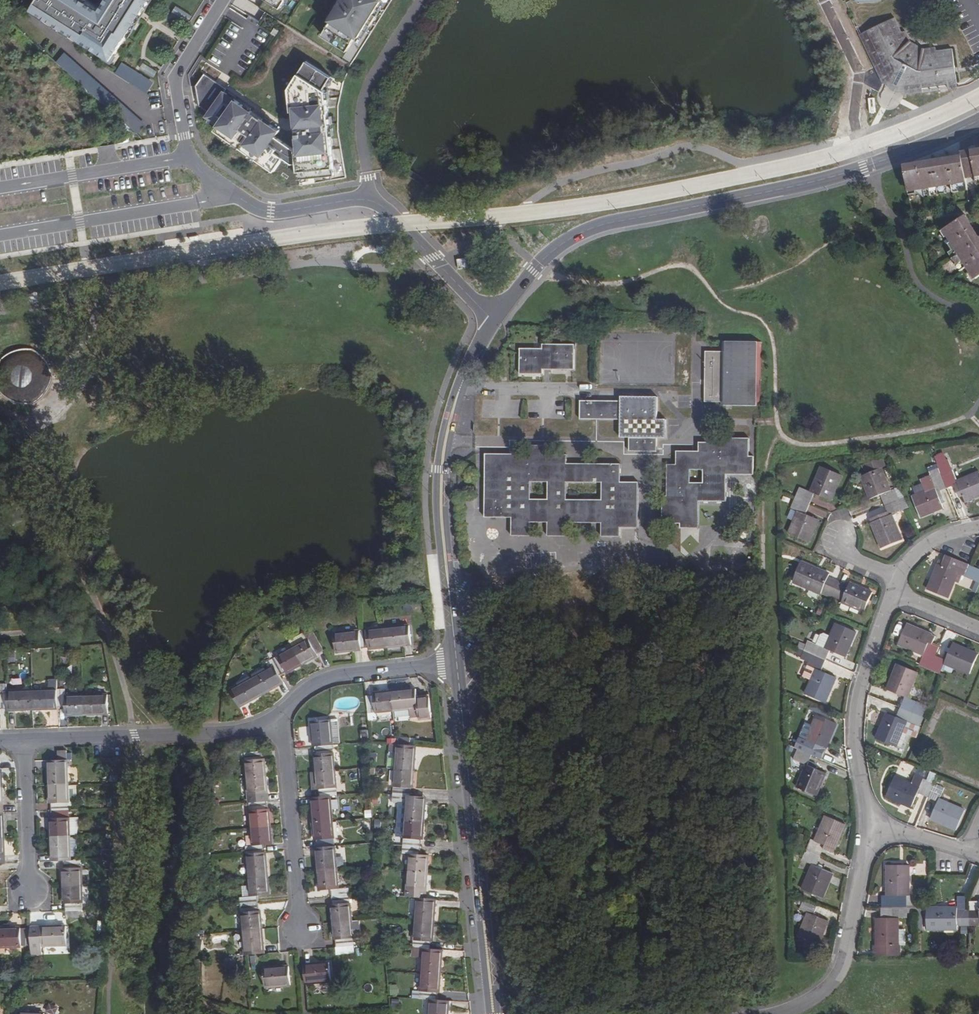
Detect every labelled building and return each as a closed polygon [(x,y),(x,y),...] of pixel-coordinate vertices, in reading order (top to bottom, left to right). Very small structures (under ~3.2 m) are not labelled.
[(34,9),(107,55),(106,57),(114,62),(119,54),(117,53),(150,0),(107,0),(100,10),(84,0),(39,0),(34,9)] [(321,33),(318,32),(317,34),(324,38),(325,36),(346,49),(356,33),(359,34),(367,22),(370,24),(376,14),(373,12),(380,0),(338,0),(329,16),(331,17),(321,33)] [(173,11),(189,21),(193,16),(177,6),(173,11)] [(893,18),(861,34),(876,67),(880,65),(887,81),(897,77),(902,80),(903,91),(956,83),(952,50),(936,51),(934,48),(922,49),(910,42),(904,31),(901,32),(893,18)] [(58,61),(139,133),(147,124),(66,52),(58,61)] [(138,66),(155,76),(158,71),(141,61),(138,66)] [(298,149),(295,149),(276,136),(280,130),(269,122),(271,119),(265,115),(263,118),(225,91),(227,89),(205,73),(196,85),(199,105),(210,112),(208,116),(220,124),(216,129),(275,171),(284,158),(293,164),(297,163),(299,178),(335,174),(326,90),(324,89),(332,77),(307,61),(290,88),(291,111),(295,110),(296,116),(290,117),(290,125),(296,124),(298,149)] [(132,82),(148,92),(154,82),(138,72),(132,82)] [(963,162),(905,170),(909,192),(951,186),(953,193),(967,191),(963,162)] [(943,231),(951,244),(948,246),(956,258),(953,261),(961,273),(967,269),(974,280),(978,277),(978,246),(962,219),(943,231)] [(760,342),(721,342),(721,351),(705,352),(704,402),(721,402),(721,405),(760,405),(760,342)] [(543,349),(520,349),(520,374),(543,374),(543,370),(575,371),(574,345),(543,345),(543,349)] [(23,348),(16,350),(8,352),(0,360),(0,393),(8,402),(15,403),(23,405),(30,403),(38,400),(46,392),(50,389),(51,383),(52,375),(50,369),(48,361),(46,359),(36,351),(23,348)] [(621,401),(581,401),(581,420),(620,420),(621,438),(639,439),(640,451),(657,452),(657,438),(667,438),(666,420),(657,420),(657,397),(621,397),(621,401)] [(747,437),(720,437),(721,441),(698,441),(698,450),(676,449),(676,465),(668,464),(667,496),(663,495),(663,523),(680,523),(680,528),(699,527),(699,501),(725,501),(725,474),(752,473),(752,455),(748,456),(747,437)] [(531,454),(486,454),(486,517),(511,517),(511,535),(530,535),(531,527),(548,527),(548,536),(566,536),(566,527),(602,527),(602,536),(620,536),(621,528),(638,528),(638,482),(620,481),(620,464),(568,464),(567,455),(549,454),(548,446),(531,446),(531,454)] [(978,474),(957,483),(948,461),(937,465),(940,472),(942,477),(948,491),(955,488),(958,495),(961,494),(965,501),(978,496),(978,476),(978,474)] [(799,489),(794,498),(809,504),(813,495),(827,500),(837,476),(817,468),(807,492),(799,489)] [(878,496),(882,506),(896,500),(892,490),(888,492),(878,470),(860,477),(869,500),(878,496)] [(942,477),(940,472),(930,476),(932,481),(942,477)] [(944,501),(941,494),(948,491),(942,477),(932,481),(923,485),(926,493),(915,498),(922,518),(943,509),(941,503),(944,501)] [(901,540),(890,515),(907,508),(903,497),(896,500),(882,506),(885,511),(873,516),(875,521),(871,522),(881,548),(901,540)] [(795,511),(786,533),(806,541),(815,520),(804,515),(809,504),(794,498),(790,509),(795,511)] [(937,564),(926,590),(945,598),(957,572),(966,576),(970,566),(957,561),(953,571),(937,564)] [(819,591),(830,596),(836,581),(826,577),(827,574),(798,562),(790,582),(818,594),(819,591)] [(846,586),(836,581),(830,596),(840,600),(839,602),(861,611),(870,592),(848,582),(846,586)] [(942,639),(907,625),(898,645),(923,655),(919,666),(929,670),(934,656),(942,639)] [(409,626),(385,628),(386,646),(412,643),(409,626)] [(816,646),(812,656),(825,661),(830,651),(845,658),(855,633),(836,626),(826,649),(816,646)] [(385,628),(359,631),(361,648),(369,647),(369,648),(386,646),(385,628)] [(290,642),(294,649),(303,665),(317,657),(317,655),(324,651),(312,630),(290,642)] [(359,631),(335,633),(336,652),(361,649),(361,648),(359,631)] [(968,674),(976,655),(942,639),(934,656),(929,670),(939,675),(944,664),(968,674)] [(796,655),(801,657),(805,643),(800,642),(796,655)] [(294,649),(272,661),(279,676),(287,672),(287,673),(303,665),(294,649)] [(825,661),(812,656),(808,666),(817,670),(806,695),(825,703),(836,679),(821,672),(825,661)] [(268,670),(253,678),(262,695),(276,687),(273,679),(279,676),(272,661),(265,664),(268,670)] [(925,719),(929,709),(905,699),(915,674),(896,666),(886,690),(902,698),(898,707),(912,713),(925,719)] [(253,678),(230,691),(239,707),(262,695),(253,678)] [(56,687),(31,689),(32,708),(49,707),(50,706),(57,705),(56,687)] [(64,687),(56,687),(57,705),(65,705),(65,713),(83,712),(82,693),(64,694),(64,687)] [(31,689),(6,689),(7,707),(7,708),(32,708),(31,689)] [(432,719),(430,699),(417,700),(416,690),(391,692),(393,711),(418,709),(419,720),(432,719)] [(374,696),(366,697),(369,714),(393,711),(391,692),(374,694),(374,696)] [(108,693),(82,693),(83,712),(109,711),(108,693)] [(921,729),(925,719),(912,713),(898,707),(894,717),(885,714),(875,739),(893,747),(905,723),(908,723),(921,729)] [(801,739),(797,749),(811,755),(815,746),(823,748),(834,723),(815,715),(804,740),(801,739)] [(311,747),(313,747),(331,745),(330,744),(338,743),(336,720),(329,720),(309,722),(311,747)] [(416,745),(397,744),(395,770),(414,771),(416,745)] [(331,745),(313,747),(314,754),(312,755),(314,773),(333,771),(331,745)] [(56,748),(56,760),(67,759),(66,747),(56,748)] [(811,755),(797,749),(792,759),(805,765),(795,787),(814,795),(824,773),(807,765),(811,755)] [(244,753),(247,779),(266,777),(264,760),(262,760),(261,751),(244,753)] [(56,760),(49,760),(50,767),(49,768),(49,785),(67,785),(67,759),(56,760)] [(414,771),(395,770),(393,794),(410,796),(411,789),(413,788),(414,771)] [(333,771),(314,773),(315,790),(317,790),(318,797),(329,796),(335,796),(333,771)] [(266,777),(247,779),(249,803),(266,802),(265,795),(267,794),(266,777)] [(894,778),(886,796),(910,807),(917,792),(927,797),(933,783),(923,779),(920,783),(912,780),(910,785),(894,778)] [(933,783),(927,797),(937,802),(929,820),(953,830),(961,811),(938,800),(943,788),(933,783)] [(77,810),(76,784),(67,785),(68,810),(77,810)] [(67,785),(49,785),(50,803),(51,803),(52,811),(68,810),(67,785)] [(410,796),(393,794),(392,802),(399,803),(407,803),(406,821),(424,823),(426,805),(410,803),(410,796)] [(318,797),(312,798),(314,823),(332,821),(329,796),(318,797)] [(426,805),(427,797),(410,796),(410,803),(426,805)] [(266,802),(249,803),(251,829),(271,827),(269,809),(267,810),(266,802)] [(399,803),(398,821),(406,821),(407,803),(399,803)] [(68,810),(52,811),(52,818),(51,818),(51,835),(69,835),(68,810)] [(813,841),(808,851),(822,857),(826,847),(833,850),(844,825),(825,817),(814,841),(813,841)] [(332,821),(314,823),(316,841),(317,841),(318,848),(334,846),(332,821)] [(424,823),(406,821),(398,821),(397,838),(405,839),(404,846),(421,848),(422,840),(423,840),(424,823)] [(247,847),(247,854),(264,853),(264,846),(272,845),(271,827),(251,829),(253,846),(247,847)] [(69,835),(51,835),(52,861),(63,860),(71,860),(69,835)] [(318,848),(316,848),(319,873),(336,872),(334,846),(318,848)] [(421,848),(404,846),(403,853),(411,855),(410,872),(428,874),(429,856),(421,855),(421,848)] [(822,857),(808,851),(804,861),(813,865),(802,890),(821,899),(832,874),(817,867),(822,857)] [(264,853),(247,854),(250,879),(268,877),(266,853),(264,853)] [(71,860),(63,860),(63,867),(62,868),(63,886),(81,885),(80,860),(71,860)] [(906,907),(906,896),(907,896),(907,866),(885,866),(885,896),(885,907),(890,907),(906,907)] [(336,872),(319,873),(320,890),(332,889),(333,897),(350,896),(349,888),(338,888),(336,872)] [(428,874),(410,872),(408,897),(418,898),(424,899),(425,891),(427,891),(428,874)] [(268,877),(250,879),(251,897),(241,898),(242,905),(259,904),(258,897),(270,896),(268,877)] [(81,885),(63,886),(63,903),(64,904),(65,911),(83,911),(81,885)] [(242,886),(243,895),(251,895),(250,885),(242,886)] [(350,896),(333,897),(333,904),(332,904),(334,923),(353,921),(350,896)] [(424,899),(418,898),(416,923),(435,925),(436,899),(424,899)] [(815,904),(801,898),(797,908),(807,913),(798,935),(817,943),(827,922),(810,914),(815,904)] [(968,911),(968,925),(978,926),(978,923),(978,901),(978,911),(968,911)] [(259,904),(242,905),(244,930),(262,929),(261,911),(260,912),(259,904)] [(897,945),(897,918),(906,918),(906,907),(890,907),(885,907),(885,918),(875,918),(876,945),(873,945),(873,955),(899,955),(899,945),(897,945)] [(956,908),(927,909),(927,929),(956,929),(957,926),(968,925),(968,911),(957,911),(956,908)] [(353,921),(334,923),(335,940),(337,940),(338,948),(355,946),(353,921)] [(435,925),(416,923),(414,955),(424,956),(425,949),(431,949),(432,941),(434,941),(435,925)] [(66,927),(40,928),(41,946),(67,945),(66,927)] [(0,929),(0,947),(21,947),(20,929),(0,929)] [(262,929),(244,930),(246,955),(265,954),(262,929)] [(431,949),(425,949),(424,956),(423,974),(441,975),(444,950),(431,949)] [(329,964),(304,965),(306,985),(331,982),(329,964)] [(288,967),(264,969),(266,988),(290,986),(288,967)] [(441,975),(423,974),(421,992),(414,991),(413,998),(432,1000),(438,1000),(438,993),(440,993),(441,975)] [(432,1000),(431,1013),(449,1013),(450,1001),(438,1000),(432,1000)] [(431,1002),(424,1001),(423,1012),(431,1012),(431,1001),(431,1002)]
